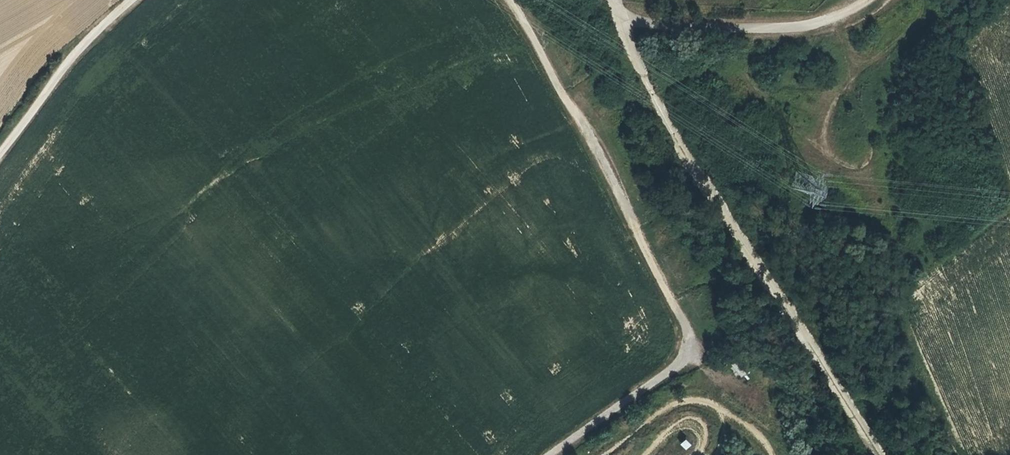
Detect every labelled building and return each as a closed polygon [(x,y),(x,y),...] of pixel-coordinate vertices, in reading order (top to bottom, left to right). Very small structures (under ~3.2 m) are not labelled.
[(748,369),(754,364),(745,352),(739,357),(748,369)]
